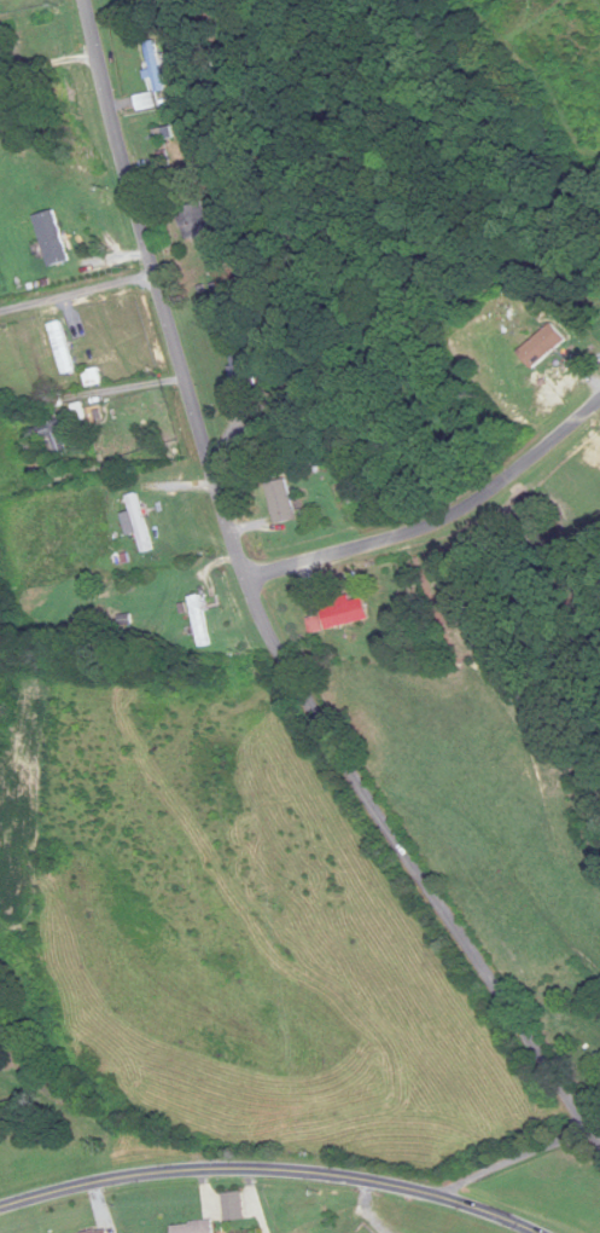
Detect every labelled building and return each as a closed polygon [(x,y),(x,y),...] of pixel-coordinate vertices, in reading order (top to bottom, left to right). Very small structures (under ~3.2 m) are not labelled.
[(134,97),(137,113),(156,109),(154,94),(134,97)] [(219,246),(205,203),(177,212),(186,242),(202,236),(207,250),(219,246)] [(69,262),(53,211),(33,217),(48,268),(69,262)] [(520,352),(534,369),(567,341),(553,325),(520,352)] [(32,428),(38,443),(49,438),(57,458),(69,453),(54,419),(32,428)] [(297,521),(287,480),(266,486),(276,526),(297,521)] [(122,516),(125,537),(137,534),(140,553),(149,552),(139,495),(127,497),(130,514),(122,516)] [(199,648),(208,647),(201,597),(191,599),(199,648)] [(350,604),(349,599),(321,607),(328,632),(369,620),(363,600),(350,604)] [(8,1013),(0,1014),(0,1041),(10,1041),(8,1013)] [(245,1220),(242,1193),(222,1195),(225,1222),(245,1220)] [(213,1221),(171,1226),(172,1232),(215,1232),(213,1221)]
